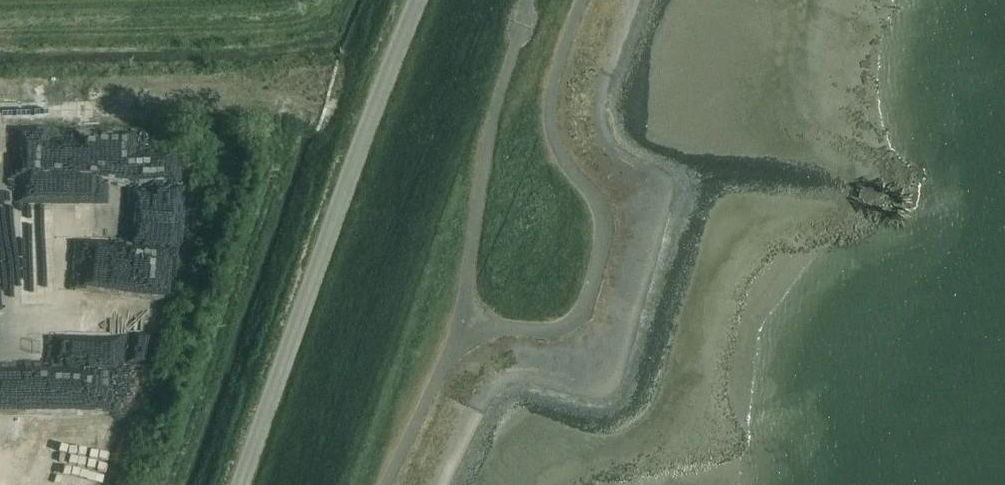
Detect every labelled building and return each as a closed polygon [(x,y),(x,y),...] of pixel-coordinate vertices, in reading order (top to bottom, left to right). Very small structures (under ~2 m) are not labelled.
[(84,172),(86,143),(87,143),(89,115),(53,113),(49,166),(67,168),(67,171),(84,172)] [(37,194),(37,127),(0,127),(0,194),(37,194)] [(173,162),(152,161),(151,180),(172,181),(173,162)]
